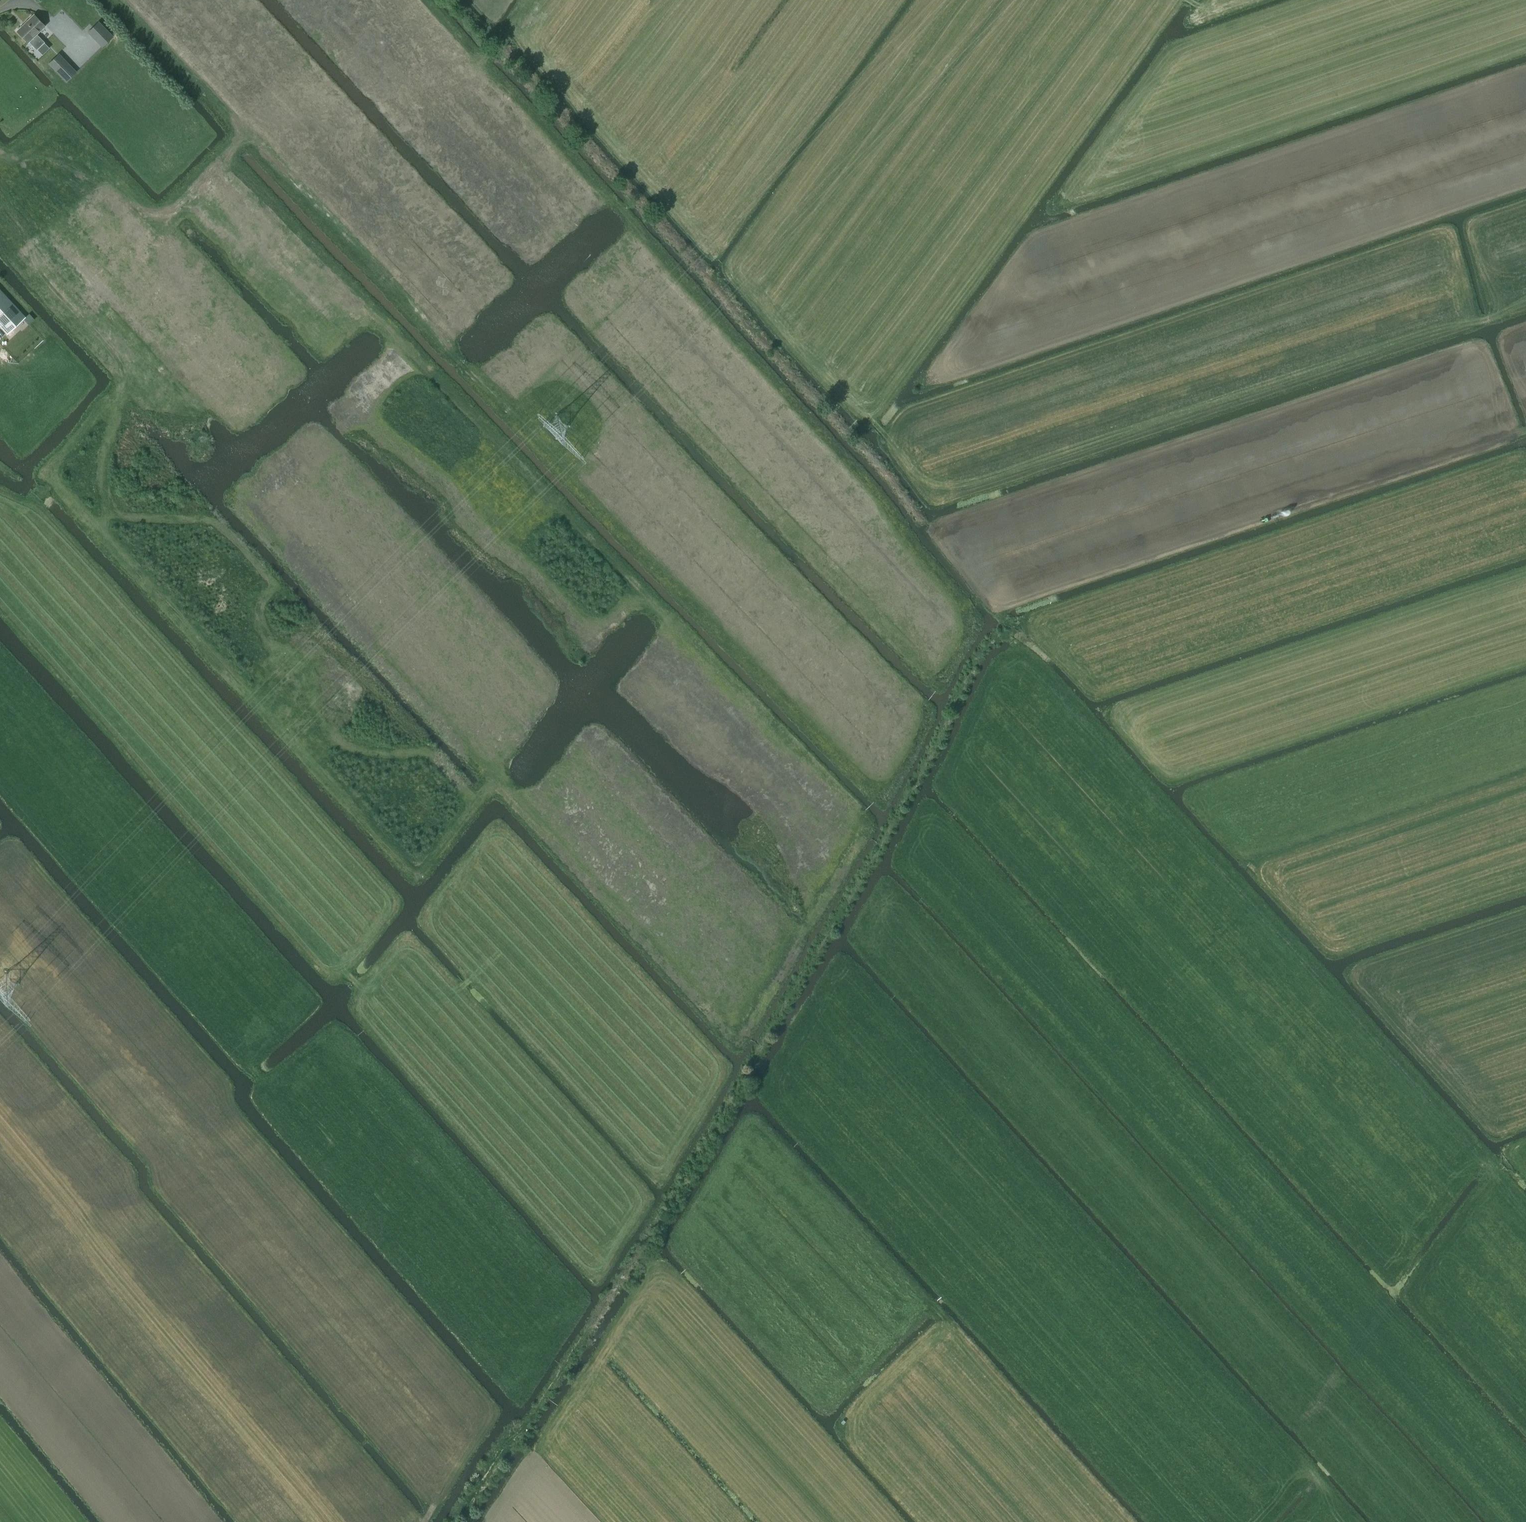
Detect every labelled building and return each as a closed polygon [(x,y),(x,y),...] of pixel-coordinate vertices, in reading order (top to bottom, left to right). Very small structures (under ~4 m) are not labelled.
[(45,26),(34,14),(17,30),(28,43),(29,42),(37,50),(45,42),(37,34),(45,26)] [(98,21),(87,32),(101,46),(112,36),(98,21)] [(58,53),(48,63),(66,81),(76,71),(58,53)] [(25,316),(0,289),(0,327),(7,334),(23,319),(25,316)] [(33,320),(27,315),(25,316),(23,319),(28,324),(33,320)]
